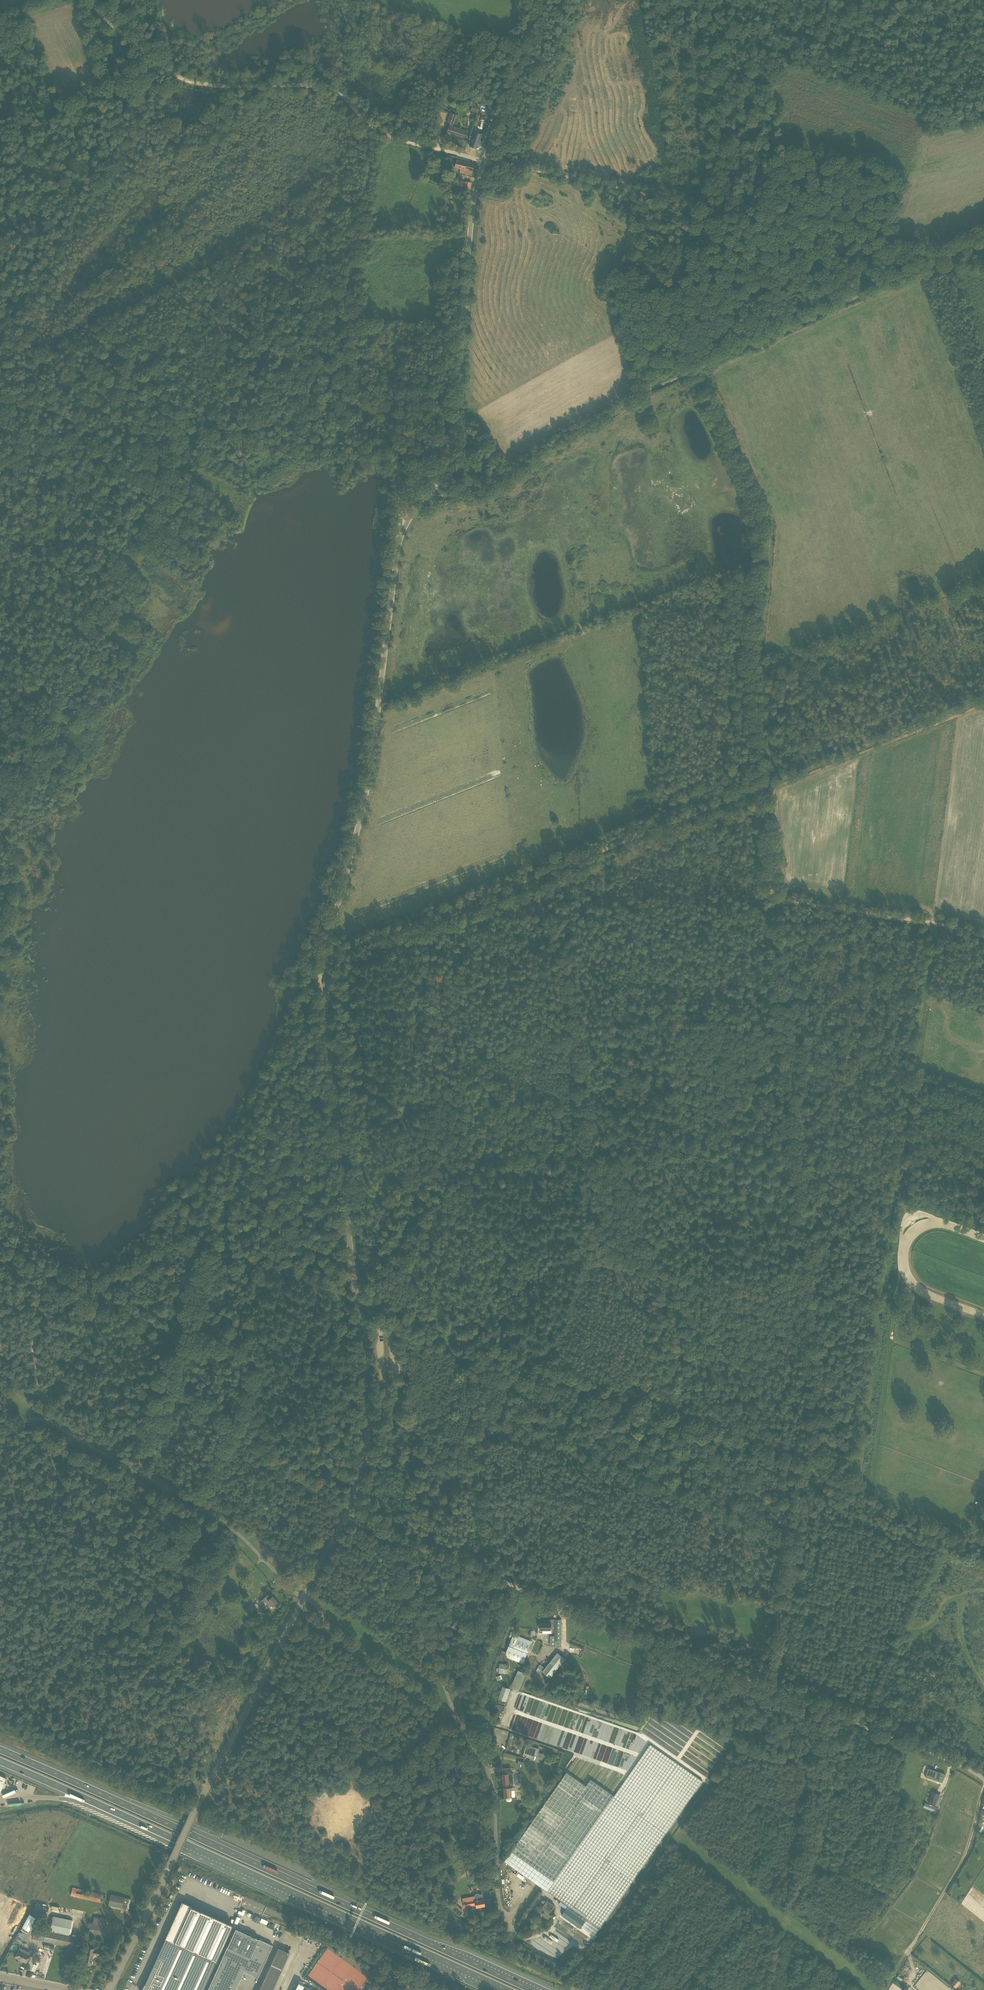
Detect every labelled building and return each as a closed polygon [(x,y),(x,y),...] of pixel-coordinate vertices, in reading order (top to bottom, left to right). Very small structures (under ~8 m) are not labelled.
[(477,113),(479,106),(475,105),(472,104),(470,111),(477,113)] [(452,127),(456,115),(450,113),(446,124),(449,125),(446,133),(456,137),(462,139),(464,131),(452,127)] [(479,127),(486,129),(488,122),(481,121),(479,127)] [(480,137),(474,135),(470,147),(476,149),(479,141),(480,137)] [(456,160),(454,168),(460,169),(459,172),(471,175),(472,172),(474,165),(456,160)] [(278,1602),(272,1596),(268,1599),(266,1596),(260,1601),(266,1609),(272,1605),(273,1606),(278,1602)] [(543,1632),(551,1632),(555,1632),(555,1636),(551,1635),(551,1646),(561,1646),(561,1619),(551,1619),(551,1622),(539,1623),(540,1630),(542,1630),(543,1632)] [(507,1643),(510,1644),(507,1652),(503,1650),(500,1658),(506,1660),(507,1656),(524,1662),(532,1642),(513,1635),(514,1632),(511,1631),(509,1636),(510,1637),(507,1643)] [(758,1645),(750,1643),(749,1648),(748,1649),(757,1651),(758,1645)] [(545,1668),(543,1671),(551,1677),(565,1658),(557,1652),(545,1668)] [(499,1663),(499,1673),(508,1673),(508,1664),(499,1663)] [(543,1671),(545,1668),(540,1664),(536,1670),(541,1673),(543,1671)] [(519,1690),(526,1672),(518,1669),(511,1687),(519,1690)] [(529,1684),(528,1689),(533,1691),(532,1694),(537,1696),(540,1687),(535,1685),(534,1686),(529,1684)] [(503,1686),(499,1699),(506,1701),(510,1688),(503,1686)] [(580,1698),(578,1704),(625,1720),(628,1714),(580,1698)] [(666,1722),(664,1725),(653,1717),(645,1727),(648,1729),(649,1729),(671,1745),(674,1740),(670,1737),(674,1733),(670,1730),(668,1728),(670,1725),(666,1722)] [(568,1906),(567,1908),(586,1921),(582,1927),(595,1936),(703,1781),(650,1744),(614,1796),(591,1780),(586,1786),(567,1772),(504,1861),(568,1906)] [(523,1756),(525,1756),(525,1757),(526,1757),(533,1759),(533,1760),(536,1761),(540,1749),(526,1745),(523,1756)] [(945,1774),(928,1768),(925,1777),(942,1782),(945,1774)] [(512,1773),(503,1774),(504,1797),(506,1797),(506,1800),(507,1801),(508,1801),(511,1801),(512,1800),(512,1799),(512,1797),(512,1790),(515,1790),(515,1787),(514,1787),(513,1773),(512,1773)] [(932,1792),(928,1803),(935,1805),(939,1794),(932,1792)] [(925,1802),(923,1807),(936,1811),(937,1807),(925,1802)] [(106,1894),(72,1887),(71,1895),(100,1902),(101,1897),(105,1898),(106,1894)] [(434,1891),(431,1893),(437,1901),(439,1899),(434,1891)] [(475,1900),(463,1902),(464,1907),(473,1905),(475,1904),(476,1907),(484,1905),(483,1898),(482,1893),(479,1894),(478,1893),(476,1893),(474,1895),(475,1900)] [(111,1894),(108,1904),(126,1908),(129,1898),(124,1897),(122,1897),(111,1894)] [(547,1900),(543,1907),(544,1908),(546,1909),(545,1911),(544,1912),(548,1915),(546,1917),(549,1920),(552,1915),(550,1914),(549,1914),(555,1906),(547,1900)] [(181,1901),(165,1938),(190,1950),(216,1961),(232,1924),(194,1907),(190,1905),(181,1901)] [(452,1902),(448,1906),(459,1916),(463,1912),(452,1902)] [(32,1912),(44,1916),(47,1907),(36,1903),(32,1912)] [(567,1908),(562,1915),(578,1926),(577,1928),(579,1929),(580,1928),(581,1928),(582,1927),(586,1921),(567,1908)] [(38,1939),(74,1947),(76,1935),(72,1934),(72,1936),(69,1935),(72,1920),(53,1916),(50,1931),(40,1929),(38,1939)] [(107,1919),(94,1916),(93,1923),(91,1922),(88,1937),(103,1940),(107,1919)] [(208,1989),(236,1989),(244,1971),(258,1977),(273,1945),(259,1939),(247,1933),(236,1928),(208,1989)] [(19,1931),(17,1935),(23,1938),(26,1932),(22,1930),(21,1932),(19,1931)] [(190,1950),(165,1938),(142,1989),(172,1989),(190,1950)] [(101,1950),(102,1946),(95,1945),(94,1948),(87,1946),(86,1951),(86,1953),(84,1953),(83,1957),(85,1957),(84,1963),(91,1964),(93,1954),(101,1955),(102,1951),(101,1950)] [(258,1989),(272,1989),(289,1951),(278,1946),(258,1989)] [(15,1957),(26,1962),(30,1955),(27,1954),(28,1952),(20,1947),(15,1957)] [(172,1989),(203,1989),(216,1961),(190,1950),(172,1989)] [(955,1978),(951,1983),(956,1988),(961,1982),(955,1978)]
